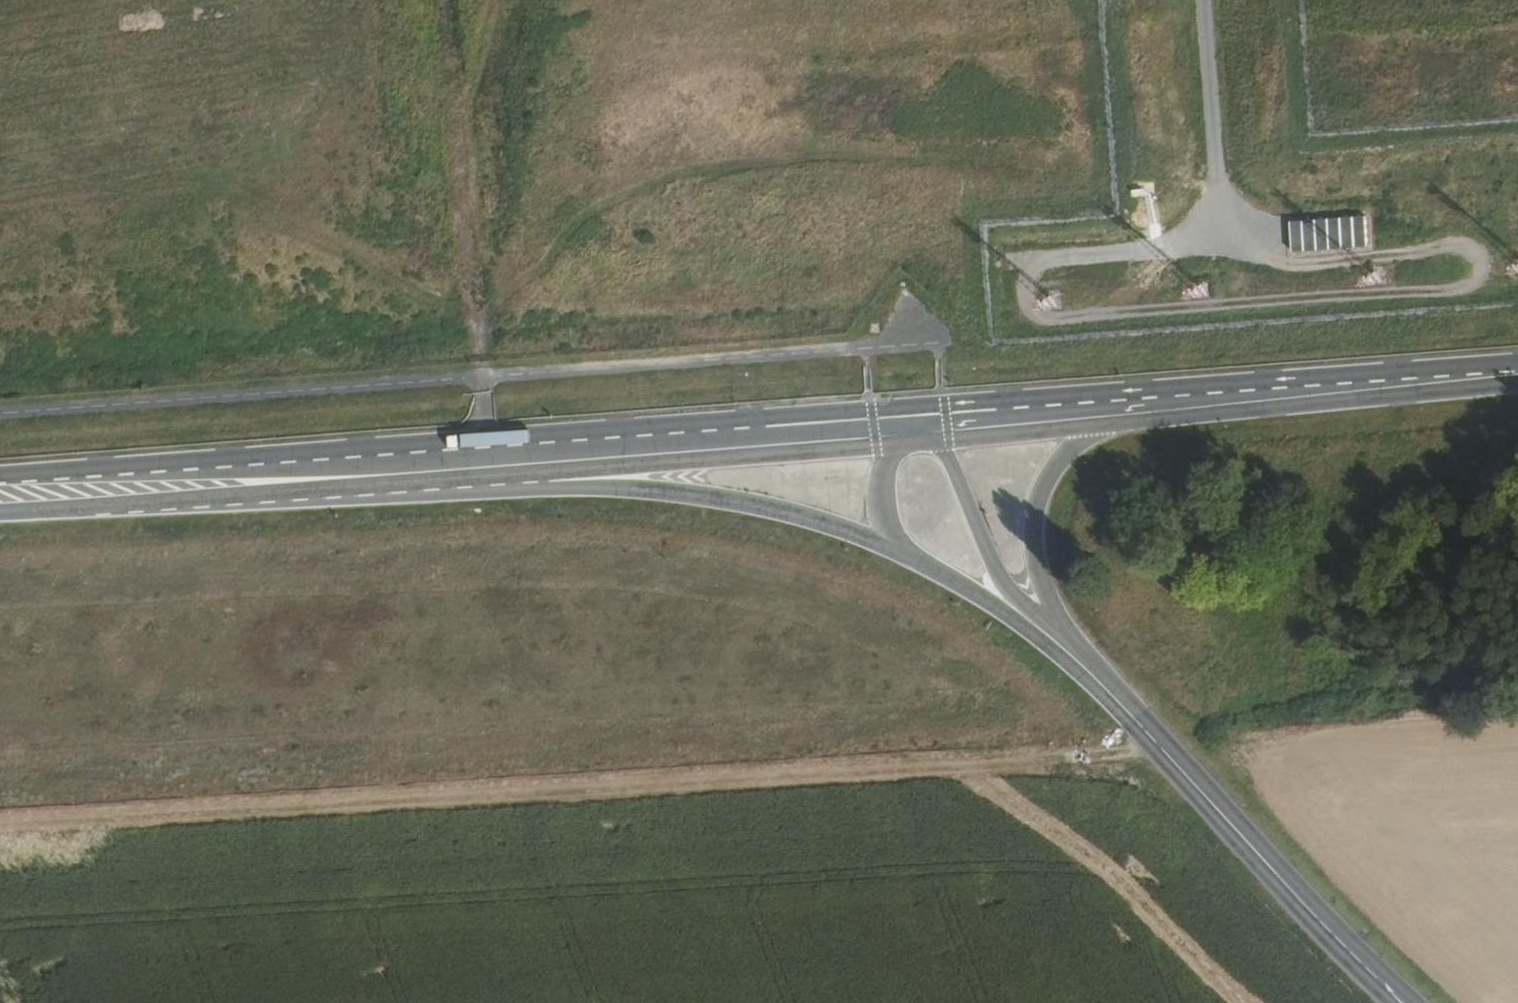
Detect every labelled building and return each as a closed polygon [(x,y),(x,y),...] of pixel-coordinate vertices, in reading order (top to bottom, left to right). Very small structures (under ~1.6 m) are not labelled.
[(1359,211),(1275,218),(1278,257),(1362,250),(1359,211)] [(1507,257),(1507,272),(1517,273),(1517,257),(1507,257)]
